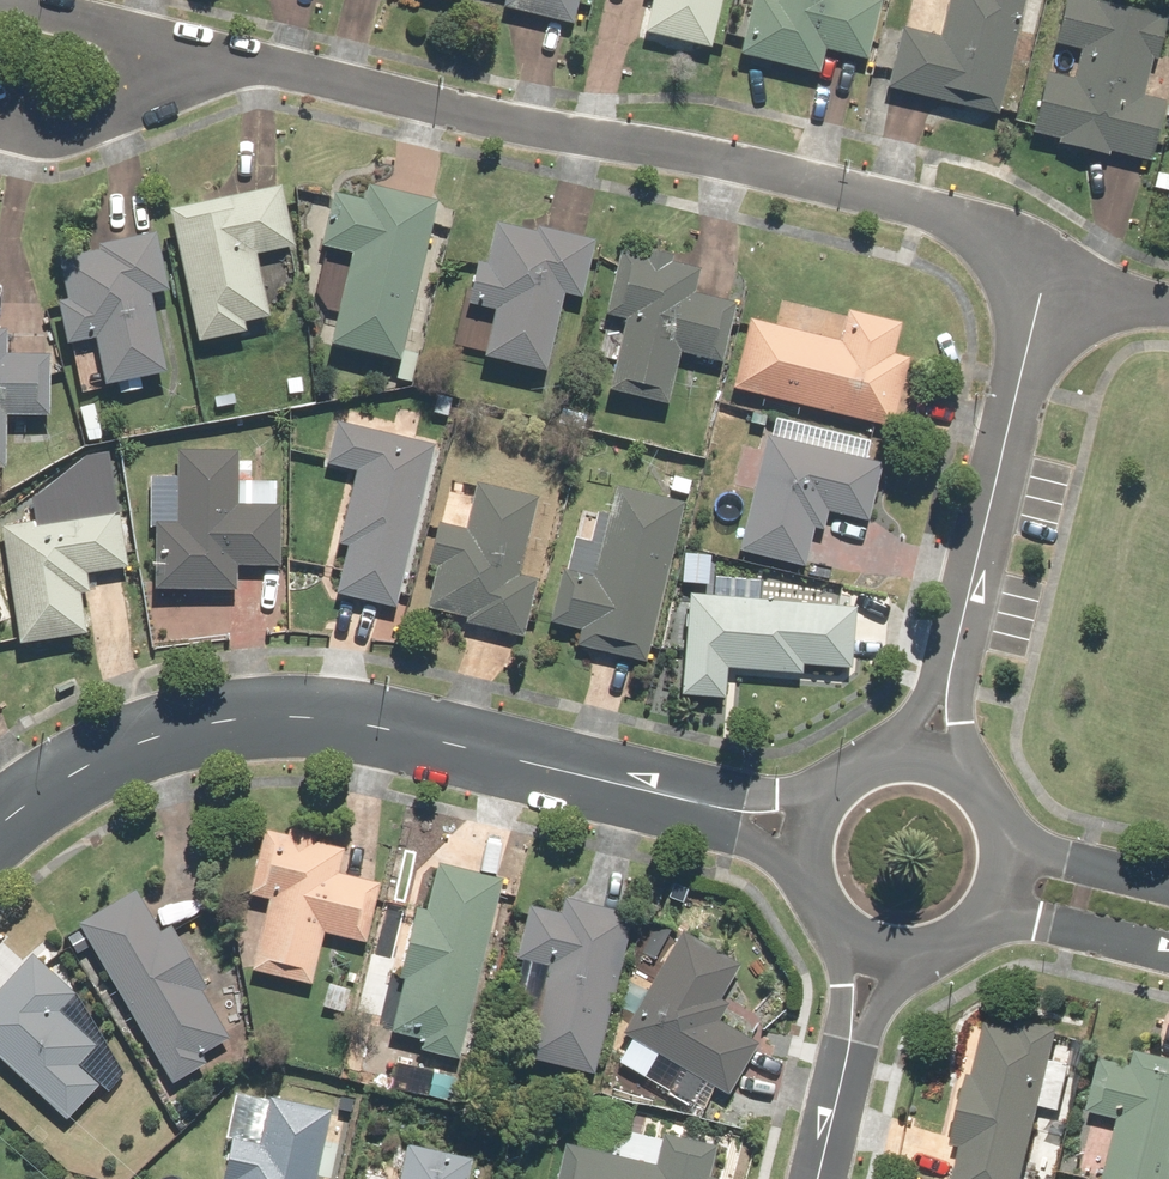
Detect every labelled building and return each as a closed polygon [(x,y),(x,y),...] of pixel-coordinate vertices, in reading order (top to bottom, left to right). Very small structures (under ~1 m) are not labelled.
[(472,5),(568,29),(575,0),(473,0),(472,5)] [(640,38),(703,54),(716,0),(650,0),(640,38)] [(735,62),(811,79),(817,54),(858,64),(872,2),(865,0),(749,0),(735,62)] [(1023,0),(945,0),(934,43),(897,33),(882,91),(992,119),(1023,0)] [(1064,1),(1053,45),(1083,52),(1075,85),(1045,78),(1031,138),(1145,166),(1160,106),(1154,104),(1163,67),(1153,65),(1163,25),(1064,1)] [(433,204),(368,186),(360,211),(329,202),(315,251),(347,260),(322,347),(388,365),(433,204)] [(267,321),(254,252),(289,245),(278,189),(164,211),(191,346),(241,336),(239,327),(267,321)] [(443,349),(533,373),(552,300),(575,306),(592,242),(492,216),(468,310),(454,307),(443,349)] [(99,390),(160,379),(144,299),(166,294),(156,242),(54,262),(64,312),(50,315),(58,354),(91,348),(99,390)] [(602,394),(667,409),(679,361),(721,371),(735,312),(690,302),(697,273),(615,253),(589,362),(608,366),(602,394)] [(897,327),(782,299),(774,331),(742,323),(726,391),(889,430),(905,362),(890,358),(897,327)] [(43,417),(45,359),(1,358),(2,329),(0,329),(0,416),(43,417)] [(432,448),(314,419),(303,464),(349,475),(319,595),(392,613),(432,448)] [(754,489),(740,555),(802,568),(809,534),(820,536),(825,515),(870,524),(881,468),(763,443),(762,449),(745,446),(737,486),(754,489)] [(235,569),(277,571),(280,508),(271,508),(272,483),(243,481),(245,455),(177,452),(175,490),(149,488),(144,590),(233,595),(235,569)] [(683,498),(611,481),(602,518),(572,511),(539,643),(641,668),(683,498)] [(459,627),(517,642),(533,582),(515,577),(534,501),(473,485),(461,532),(432,524),(419,575),(432,578),(425,608),(461,618),(459,627)] [(115,490),(32,500),(36,527),(0,531),(0,565),(2,583),(0,584),(0,630),(7,627),(9,645),(80,637),(76,600),(85,599),(83,577),(125,572),(115,490)] [(852,595),(807,582),(715,575),(716,562),(688,559),(678,703),(720,706),(723,671),(798,677),(799,666),(847,669),(852,595)] [(335,846),(261,832),(247,899),(260,902),(247,969),(308,982),(317,935),(362,943),(373,885),(329,876),(335,846)] [(495,878),(428,861),(413,920),(406,918),(393,968),(400,970),(383,1040),(450,1057),(495,878)] [(89,952),(167,1089),(203,1069),(195,1055),(220,1041),(192,993),(200,989),(165,928),(157,933),(135,893),(60,935),(74,960),(89,952)] [(554,917),(524,910),(513,961),(543,968),(522,1061),(588,1076),(623,915),(557,901),(554,917)] [(627,983),(612,1009),(626,1017),(617,1033),(725,1095),(751,1052),(714,1030),(725,1011),(715,1005),(736,968),(675,933),(641,991),(627,983)] [(53,1011),(69,993),(27,957),(0,988),(0,1063),(67,1121),(99,1084),(76,1065),(93,1046),(53,1011)] [(1037,1109),(1056,1115),(1070,1065),(1047,1059),(1054,1032),(1021,1023),(1019,1033),(980,1023),(947,1145),(957,1148),(949,1178),(1018,1178),(1037,1109)] [(1134,1051),(1130,1069),(1097,1061),(1084,1114),(1114,1121),(1100,1178),(1168,1178),(1168,1060),(1134,1051)] [(324,1111),(229,1094),(214,1178),(311,1178),(324,1111)] [(656,1134),(649,1166),(558,1145),(550,1178),(705,1178),(712,1147),(656,1134)] [(465,1158),(402,1146),(396,1178),(461,1178),(465,1158)]
